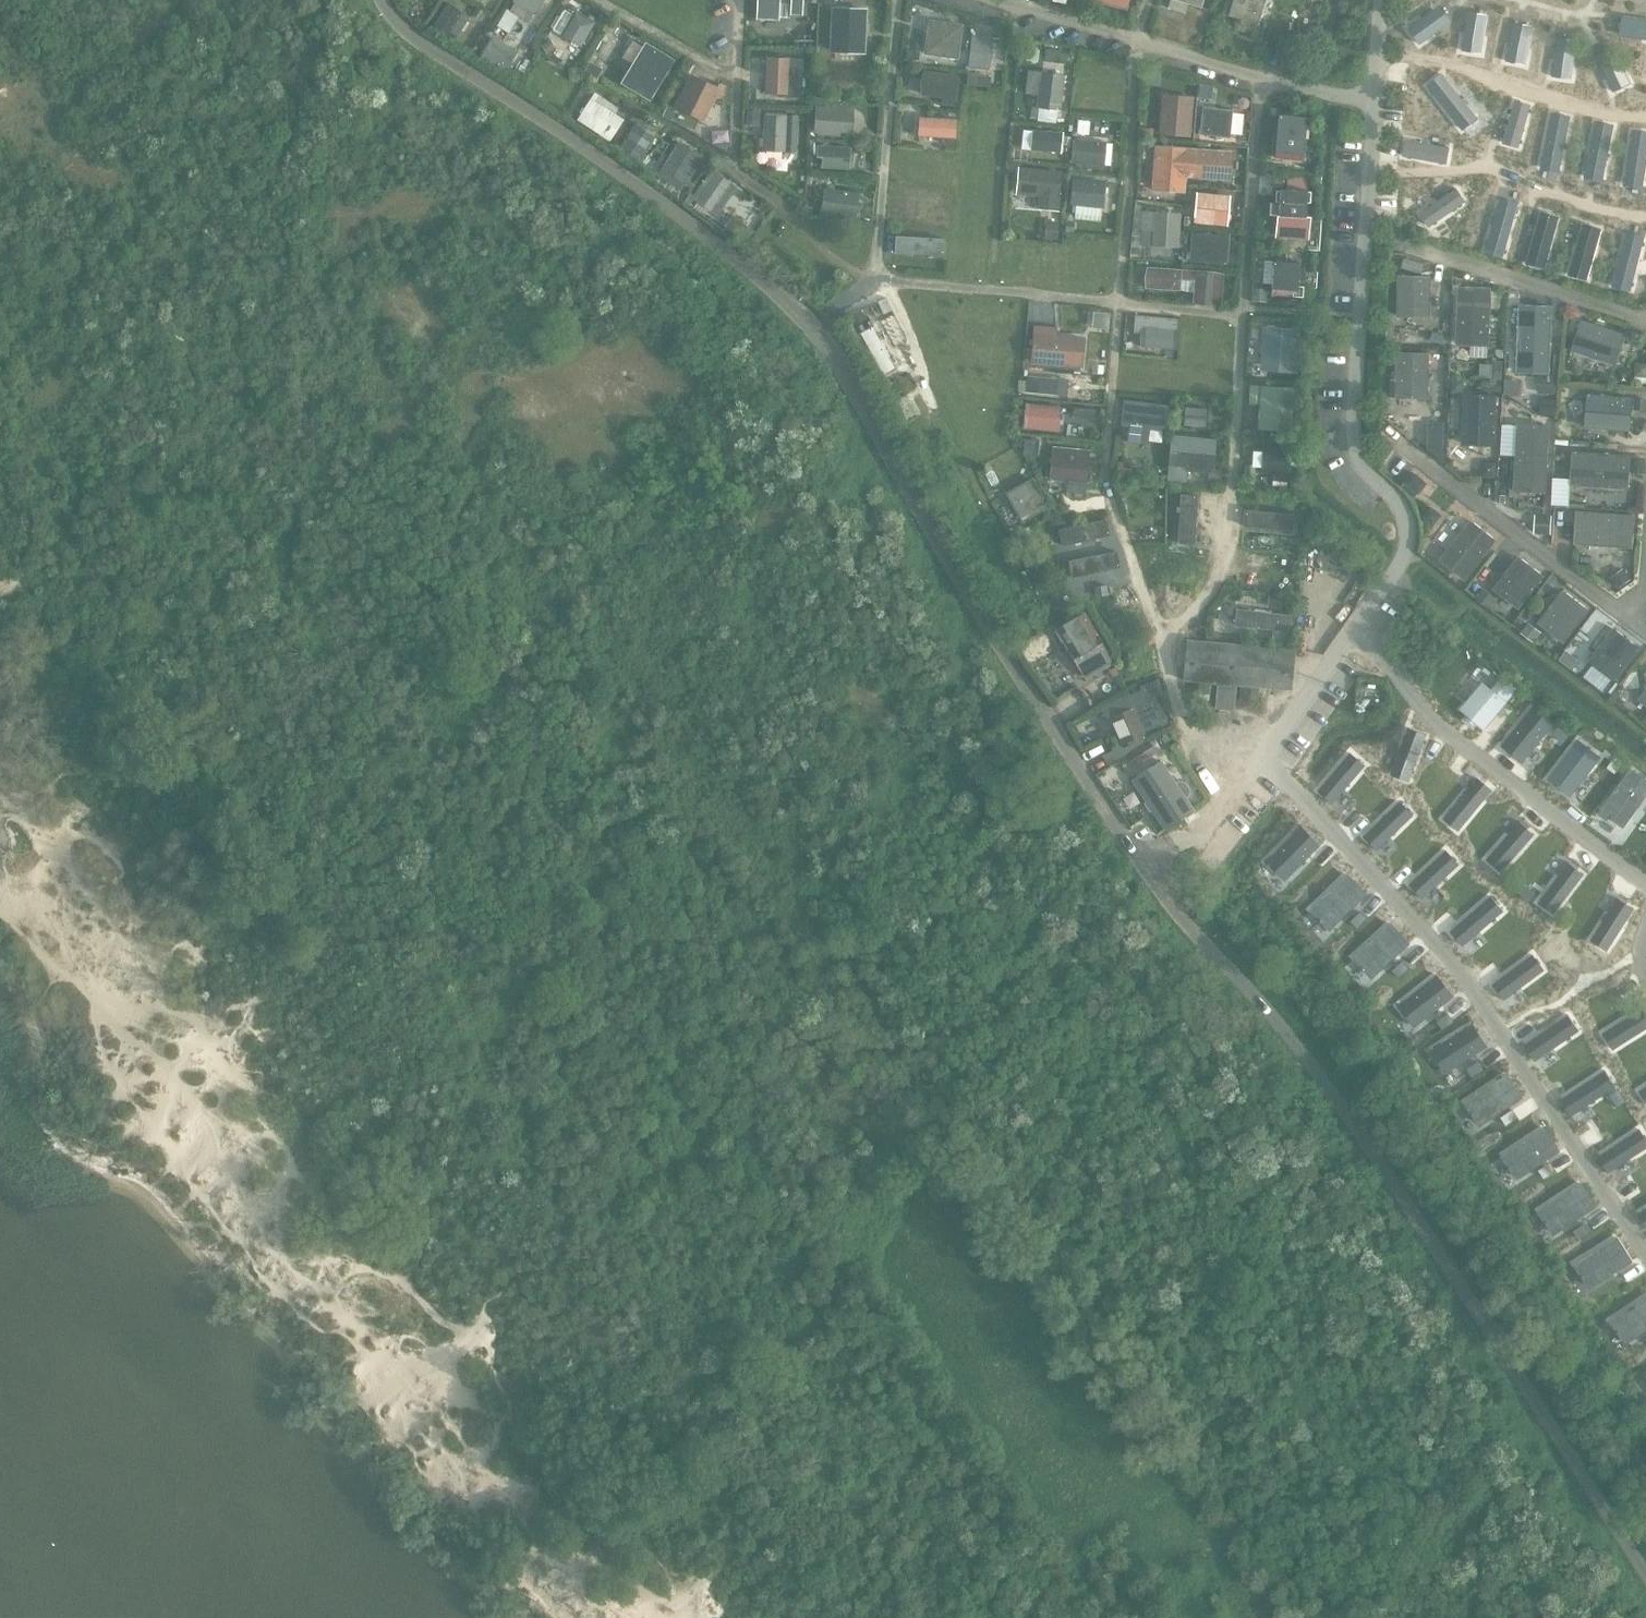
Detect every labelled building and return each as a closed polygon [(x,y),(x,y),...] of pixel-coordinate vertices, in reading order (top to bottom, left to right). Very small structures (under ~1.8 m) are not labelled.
[(508,11),(526,21),(531,13),(535,14),(543,0),(512,0),(512,1),(514,2),(508,11)] [(782,0),(758,0),(758,16),(782,17),(782,0)] [(805,0),(791,0),(791,11),(805,12),(805,0)] [(1228,16),(1258,25),(1266,0),(1233,0),(1228,16)] [(447,3),(430,30),(452,44),(469,16),(447,3)] [(477,8),(472,16),(480,20),(484,12),(477,8)] [(564,9),(553,29),(560,35),(580,47),(595,21),(575,9),(573,13),(564,9)] [(834,13),(832,48),(858,48),(859,14),(834,13)] [(1420,21),(1409,29),(1420,44),(1432,35),(1430,33),(1443,24),(1435,13),(1422,23),(1420,21)] [(1630,34),(1645,36),(1645,23),(1632,20),(1630,34)] [(1465,37),(1463,51),(1481,54),(1483,39),(1481,39),(1484,23),(1470,21),(1468,38),(1465,37)] [(931,26),(926,55),(960,61),(964,32),(931,26)] [(1510,48),(1507,61),(1525,65),(1528,51),(1526,50),(1529,35),(1516,32),(1512,48),(1510,48)] [(972,36),(968,67),(988,70),(991,39),(972,36)] [(549,39),(542,43),(548,52),(555,47),(549,39)] [(647,43),(623,84),(651,101),(675,60),(647,43)] [(1555,63),(1553,77),(1571,79),(1573,65),(1571,65),(1573,49),(1560,47),(1557,63),(1555,63)] [(1028,48),(1026,60),(1038,61),(1040,50),(1028,48)] [(908,49),(907,60),(918,61),(919,51),(908,49)] [(767,57),(765,94),(789,94),(802,95),(803,59),(790,59),(767,57)] [(1615,58),(1603,64),(1611,79),(1608,80),(1615,92),(1631,84),(1625,71),(1622,72),(1615,58)] [(589,61),(585,69),(597,76),(602,67),(589,61)] [(923,71),(920,95),(942,98),(942,105),(954,106),(957,75),(923,71)] [(1029,71),(1026,92),(1038,93),(1062,97),(1064,75),(1041,72),(1029,71)] [(969,74),(968,85),(988,87),(989,76),(969,74)] [(1434,82),(1428,86),(1462,129),(1477,117),(1443,74),(1440,77),(1438,77),(1434,80),(1434,82)] [(692,75),(677,108),(701,119),(713,94),(722,99),(727,88),(714,82),(713,85),(692,75)] [(1199,84),(1198,98),(1212,99),(1214,88),(1214,85),(1205,85),(1199,84)] [(594,92),(576,120),(609,141),(623,119),(615,113),(619,108),(594,92)] [(1161,94),(1158,134),(1188,136),(1191,97),(1161,94)] [(814,97),(814,105),(826,106),(826,98),(814,97)] [(1516,101),(1504,142),(1519,147),(1531,106),(1516,101)] [(819,109),(817,131),(852,133),(854,106),(835,104),(835,110),(819,109)] [(746,110),(745,124),(760,125),(760,111),(746,110)] [(1202,120),(1200,135),(1228,138),(1230,123),(1214,122),(1215,111),(1203,110),(1202,120)] [(1277,114),(1273,158),(1302,161),(1305,116),(1277,114)] [(1552,114),(1541,167),(1560,171),(1571,117),(1567,117),(1565,115),(1561,114),(1559,115),(1552,114)] [(764,115),(763,151),(796,152),(797,116),(764,115)] [(919,117),(918,136),(956,138),(956,119),(919,117)] [(636,121),(618,150),(638,162),(656,135),(636,121)] [(1079,121),(1077,134),(1089,135),(1090,122),(1079,121)] [(1596,122),(1585,176),(1603,180),(1614,126),(1610,126),(1609,124),(1605,123),(1603,124),(1596,122)] [(1032,131),(1031,151),(1061,154),(1063,133),(1032,131)] [(1625,184),(1643,187),(1645,171),(1645,131),(1642,131),(1640,132),(1633,131),(1625,184)] [(1077,140),(1075,164),(1102,166),(1104,143),(1077,140)] [(1407,140),(1404,156),(1446,164),(1449,148),(1407,140)] [(661,168),(655,177),(678,192),(684,183),(702,156),(678,141),(661,168)] [(817,145),(817,156),(822,157),(822,168),(850,170),(851,148),(817,145)] [(1156,147),(1153,190),(1183,193),(1184,177),(1186,149),(1156,147)] [(1186,149),(1184,177),(1230,181),(1232,152),(1186,149)] [(1018,168),(1015,194),(1037,195),(1036,208),(1056,209),(1058,171),(1018,168)] [(711,169),(690,197),(716,216),(737,187),(711,169)] [(1270,174),(1270,185),(1283,186),(1283,175),(1270,174)] [(1073,180),(1070,205),(1076,205),(1075,218),(1101,220),(1102,207),(1105,208),(1106,183),(1073,180)] [(823,188),(820,215),(856,219),(859,192),(823,188)] [(1273,202),(1272,215),(1278,215),(1276,236),(1308,238),(1309,217),(1305,217),(1307,191),(1279,189),(1279,202),(1273,202)] [(1456,189),(1421,213),(1430,226),(1466,202),(1456,189)] [(1196,193),(1193,221),(1224,224),(1227,196),(1196,193)] [(1501,200),(1486,251),(1490,252),(1491,254),(1495,256),(1497,254),(1504,257),(1519,205),(1501,200)] [(1141,212),(1140,228),(1151,229),(1150,245),(1176,247),(1179,214),(1141,212)] [(1541,212),(1527,263),(1545,268),(1559,217),(1541,212)] [(732,214),(723,226),(739,238),(744,242),(753,232),(732,214)] [(1046,221),(1045,238),(1057,239),(1058,222),(1046,221)] [(1075,223),(1066,223),(1066,232),(1075,231),(1075,223)] [(1584,224),(1569,275),(1587,280),(1602,229),(1584,224)] [(1626,233),(1613,285),(1617,286),(1618,288),(1622,289),(1624,288),(1631,290),(1645,238),(1626,233)] [(1192,234),(1190,261),(1226,263),(1228,236),(1192,234)] [(894,238),(894,253),(942,257),(942,241),(894,238)] [(1406,258),(1403,268),(1421,274),(1424,264),(1406,258)] [(1264,261),(1263,283),(1272,283),(1271,289),(1298,290),(1299,263),(1264,261)] [(1146,268),(1145,288),(1179,290),(1180,279),(1181,271),(1146,268)] [(1431,275),(1398,275),(1398,317),(1430,318),(1431,275)] [(1186,276),(1185,296),(1217,299),(1218,277),(1186,276)] [(1460,285),(1457,345),(1490,346),(1493,287),(1460,285)] [(1253,289),(1252,302),(1265,303),(1266,290),(1253,289)] [(1521,304),(1518,373),(1551,374),(1554,305),(1521,304)] [(861,309),(848,316),(852,324),(865,317),(861,309)] [(1136,315),(1135,331),(1142,332),(1140,346),(1172,349),(1176,349),(1179,319),(1136,315)] [(1583,319),(1572,350),(1617,365),(1627,333),(1583,319)] [(1251,321),(1249,346),(1259,347),(1261,322),(1251,321)] [(885,373),(898,366),(875,323),(863,330),(885,373)] [(1033,327),(1029,364),(1079,368),(1081,339),(1054,337),(1054,329),(1033,327)] [(1263,327),(1260,370),(1299,372),(1302,329),(1263,327)] [(1433,335),(1433,343),(1446,344),(1446,335),(1433,335)] [(1397,352),(1396,399),(1429,399),(1430,353),(1397,352)] [(1489,361),(1488,379),(1504,380),(1506,362),(1489,361)] [(1637,375),(1645,376),(1645,363),(1643,363),(1638,367),(1637,375)] [(1027,381),(1026,392),(1066,396),(1068,380),(1028,376),(1027,381)] [(1543,377),(1542,394),(1555,394),(1556,378),(1543,377)] [(1453,381),(1453,393),(1460,394),(1465,389),(1465,382),(1453,381)] [(1249,387),(1248,403),(1259,404),(1257,429),(1289,431),(1291,389),(1249,387)] [(1464,394),(1463,445),(1497,446),(1498,394),(1464,394)] [(1587,394),(1585,427),(1631,430),(1633,397),(1587,394)] [(1636,410),(1645,410),(1645,399),(1636,398),(1636,410)] [(1137,402),(1134,426),(1162,429),(1164,404),(1137,402)] [(1024,415),(1023,428),(1058,431),(1060,407),(1026,403),(1024,415)] [(1074,407),(1073,417),(1094,419),(1095,410),(1074,407)] [(1184,407),(1183,425),(1206,428),(1207,409),(1184,407)] [(1431,423),(1430,449),(1446,461),(1447,423),(1431,423)] [(1518,424),(1515,491),(1548,492),(1551,425),(1518,424)] [(1170,437),(1167,481),(1185,483),(1186,471),(1208,473),(1212,465),(1213,441),(1170,437)] [(1025,439),(1023,453),(1039,455),(1040,441),(1025,439)] [(1054,442),(1052,460),(1080,464),(1082,445),(1054,442)] [(1262,446),(1261,473),(1272,474),(1272,486),(1286,487),(1288,448),(1262,446)] [(1574,450),(1571,484),(1629,489),(1632,455),(1574,450)] [(1633,455),(1632,472),(1643,472),(1644,456),(1633,455)] [(1210,470),(1209,482),(1225,484),(1226,471),(1210,470)] [(1406,483),(1403,487),(1417,497),(1420,493),(1421,494),(1425,488),(1425,480),(1414,471),(1405,482),(1406,483)] [(1032,478),(1005,493),(1021,521),(1046,508),(1041,500),(1044,498),(1032,478)] [(1179,540),(1197,541),(1200,491),(1181,490),(1179,540)] [(1244,526),(1295,528),(1296,509),(1245,507),(1244,526)] [(1577,512),(1575,544),(1634,548),(1636,515),(1577,512)] [(1064,513),(1049,516),(1051,526),(1066,523),(1064,513)] [(1538,514),(1537,533),(1553,534),(1553,515),(1538,514)] [(1473,518),(1439,560),(1465,581),(1499,539),(1473,518)] [(1072,575),(1121,565),(1118,547),(1069,558),(1072,575)] [(1519,556),(1494,589),(1520,609),(1545,576),(1519,556)] [(1625,569),(1613,578),(1620,588),(1633,579),(1625,569)] [(1484,589),(1477,598),(1491,608),(1498,599),(1484,589)] [(1563,590),(1539,623),(1567,643),(1590,609),(1563,590)] [(1270,594),(1269,607),(1283,608),(1285,596),(1270,594)] [(1237,608),(1235,625),(1239,626),(1242,626),(1289,631),(1291,631),(1293,614),(1237,608)] [(1123,609),(1110,615),(1124,646),(1136,640),(1123,609)] [(1073,618),(1056,628),(1067,649),(1082,675),(1109,659),(1095,633),(1093,630),(1083,613),(1073,618)] [(1530,623),(1523,633),(1536,642),(1543,632),(1530,623)] [(1614,627),(1590,660),(1616,679),(1640,647),(1614,627)] [(1187,640),(1184,680),(1289,690),(1293,650),(1187,640)] [(1567,651),(1560,660),(1572,669),(1579,660),(1567,651)] [(1383,705),(1384,677),(1360,676),(1359,704),(1383,705)] [(1483,683),(1462,708),(1470,715),(1468,718),(1475,724),(1477,721),(1486,728),(1507,703),(1507,702),(1517,690),(1502,678),(1492,690),(1483,683)] [(1156,681),(1140,688),(1141,690),(1146,702),(1149,700),(1162,695),(1156,681)] [(1218,684),(1216,708),(1235,710),(1237,686),(1218,684)] [(1141,690),(1101,707),(1106,719),(1110,717),(1122,743),(1143,734),(1141,730),(1153,725),(1156,717),(1149,700),(1146,702),(1141,690)] [(1534,707),(1502,745),(1513,754),(1515,752),(1525,760),(1555,724),(1534,707)] [(1559,727),(1554,734),(1564,742),(1570,735),(1559,727)] [(1410,728),(1392,774),(1410,781),(1427,734),(1410,728)] [(1579,740),(1550,779),(1558,785),(1557,787),(1561,790),(1562,789),(1571,795),(1600,757),(1579,740)] [(1147,741),(1132,750),(1140,762),(1154,752),(1147,741)] [(1351,753),(1319,791),(1333,803),(1366,765),(1351,753)] [(1616,757),(1609,768),(1616,772),(1624,762),(1616,757)] [(1160,761),(1132,780),(1165,829),(1193,810),(1160,761)] [(1375,785),(1385,773),(1375,765),(1365,776),(1375,785)] [(1447,814),(1459,799),(1449,791),(1459,779),(1447,769),(1425,796),(1447,814)] [(1603,809),(1625,825),(1645,795),(1645,780),(1632,769),(1603,809)] [(1477,778),(1444,819),(1459,831),(1492,790),(1477,778)] [(1504,800),(1481,831),(1494,840),(1516,809),(1504,800)] [(1400,802),(1364,837),(1378,850),(1414,815),(1400,802)] [(1521,822),(1488,859),(1502,872),(1535,834),(1521,822)] [(1302,825),(1267,860),(1287,879),(1321,845),(1302,825)] [(1541,888),(1571,849),(1556,838),(1526,877),(1541,888)] [(1447,850),(1410,885),(1423,899),(1460,864),(1447,850)] [(1570,862),(1539,902),(1555,914),(1585,874),(1570,862)] [(1348,874),(1313,908),(1332,928),(1367,894),(1348,874)] [(1444,908),(1460,893),(1449,881),(1433,895),(1444,908)] [(1525,886),(1520,892),(1530,900),(1536,893),(1525,886)] [(1492,896),(1452,931),(1464,945),(1504,911),(1492,896)] [(1619,898),(1592,940),(1608,950),(1635,908),(1619,898)] [(1362,912),(1352,921),(1359,928),(1368,918),(1362,912)] [(1392,923),(1353,959),(1366,971),(1368,970),(1374,976),(1410,943),(1392,923)] [(1533,955),(1493,985),(1505,1000),(1545,970),(1533,955)] [(1404,962),(1394,971),(1400,977),(1410,968),(1404,962)] [(1438,975),(1399,1006),(1407,1017),(1410,1015),(1418,1025),(1455,996),(1438,975)] [(1604,1033),(1614,1049),(1645,1029),(1645,1007),(1604,1033)] [(1449,1014),(1438,1022),(1444,1029),(1454,1021),(1449,1014)] [(1569,1015),(1526,1044),(1536,1060),(1580,1030),(1569,1015)] [(1474,1024),(1433,1050),(1447,1073),(1488,1046),(1474,1024)] [(1479,1062),(1468,1069),(1473,1077),(1484,1070),(1479,1062)] [(1606,1070),(1562,1099),(1573,1115),(1616,1086),(1606,1070)] [(1508,1075),(1467,1101),(1482,1124),(1523,1097),(1508,1075)] [(1619,1090),(1611,1095),(1619,1106),(1626,1101),(1619,1090)] [(1513,1110),(1502,1118),(1507,1125),(1518,1118),(1513,1110)] [(1583,1122),(1593,1141),(1607,1134),(1596,1115),(1583,1122)] [(1545,1128),(1504,1155),(1519,1177),(1560,1151),(1545,1128)] [(1598,1157),(1608,1172),(1609,1173),(1645,1148),(1645,1138),(1640,1129),(1598,1157)] [(1645,1177),(1645,1171),(1642,1163),(1623,1173),(1630,1186),(1645,1177)] [(1551,1164),(1540,1171),(1545,1178),(1556,1171),(1551,1164)] [(1582,1183),(1541,1210),(1556,1233),(1597,1206),(1582,1183)] [(1586,1224),(1575,1231),(1580,1238),(1591,1231),(1586,1224)] [(1618,1238),(1577,1264),(1591,1286),(1633,1261),(1618,1238)] [(1613,1320),(1628,1342),(1645,1330),(1645,1297),(1613,1320)]
